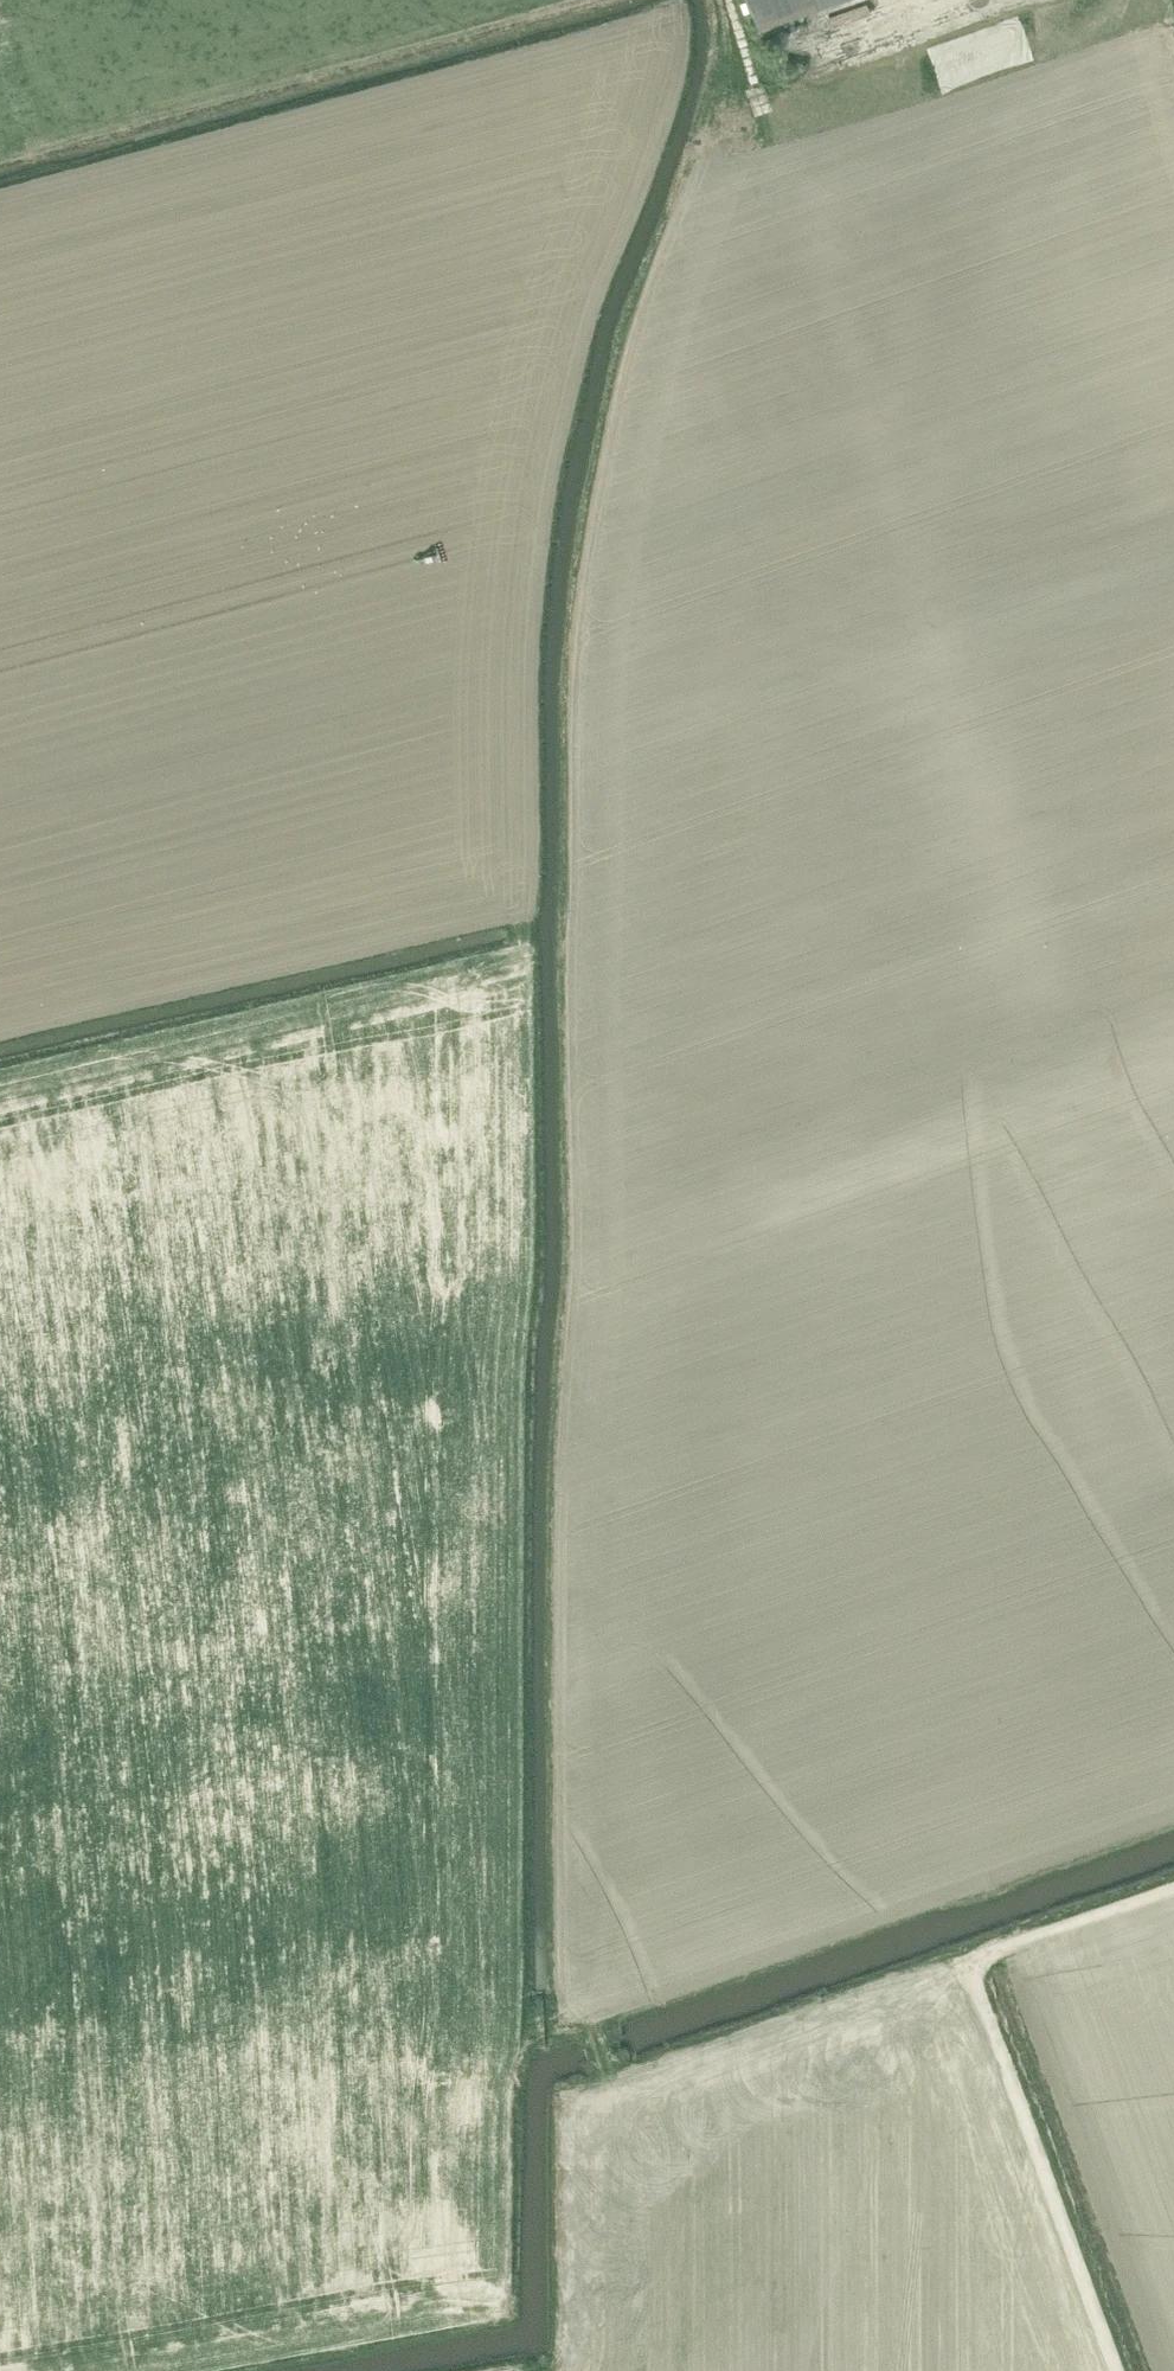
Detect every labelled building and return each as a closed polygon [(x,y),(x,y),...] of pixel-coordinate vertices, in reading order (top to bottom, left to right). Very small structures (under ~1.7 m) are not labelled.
[(757,25),(816,3),(824,0),(748,0),(757,25)]
